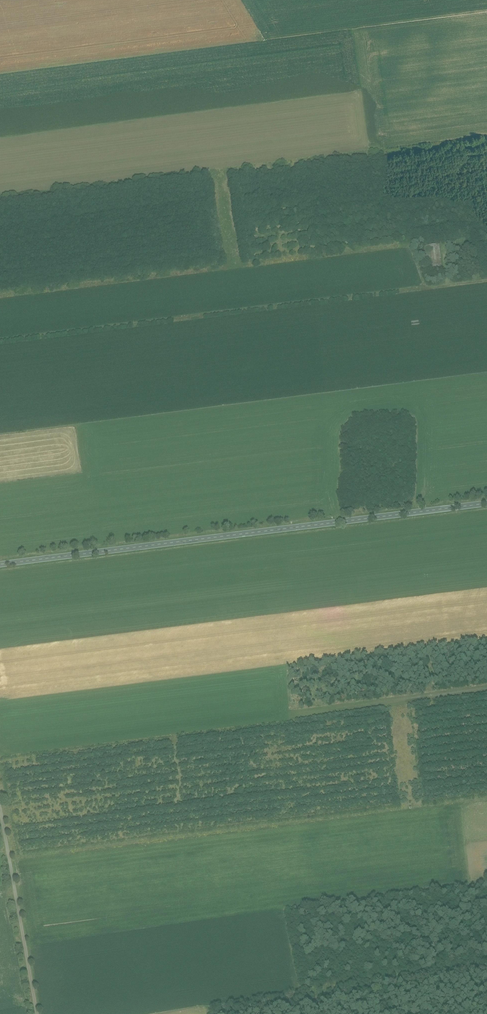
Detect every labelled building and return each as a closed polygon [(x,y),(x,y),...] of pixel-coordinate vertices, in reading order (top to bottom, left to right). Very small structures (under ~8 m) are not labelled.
[(441,265),(439,245),(428,245),(430,266),(441,265)]
